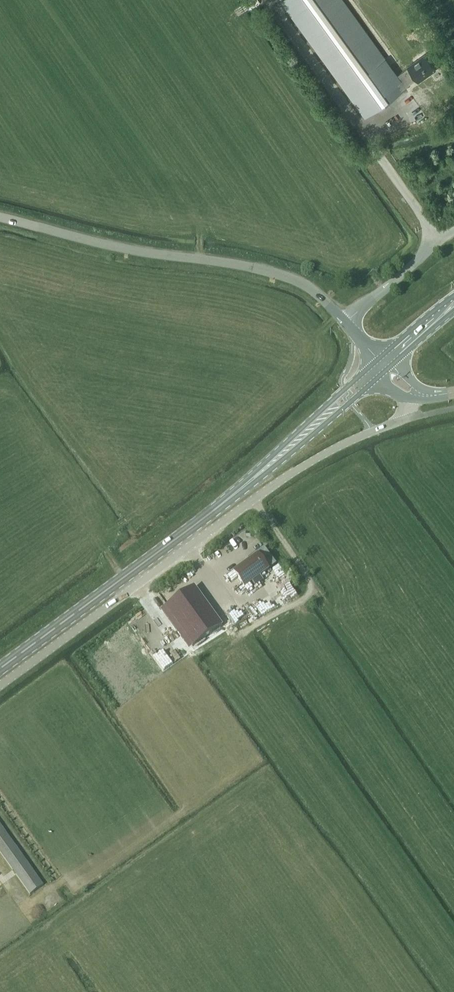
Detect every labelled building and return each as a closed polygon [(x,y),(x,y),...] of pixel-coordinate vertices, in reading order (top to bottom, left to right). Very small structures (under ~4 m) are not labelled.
[(365,117),(406,88),(405,87),(416,79),(418,81),(435,69),(425,55),(408,67),(408,68),(397,76),(343,0),(282,0),(281,1),(365,117)] [(428,119),(418,105),(409,111),(419,126),(428,119)] [(244,587),(268,569),(257,554),(233,572),(244,587)] [(260,576),(252,582),(255,586),(263,580),(260,576)] [(193,641),(221,621),(194,584),(166,605),(193,641)] [(43,885),(0,824),(0,852),(30,894),(43,885)]
